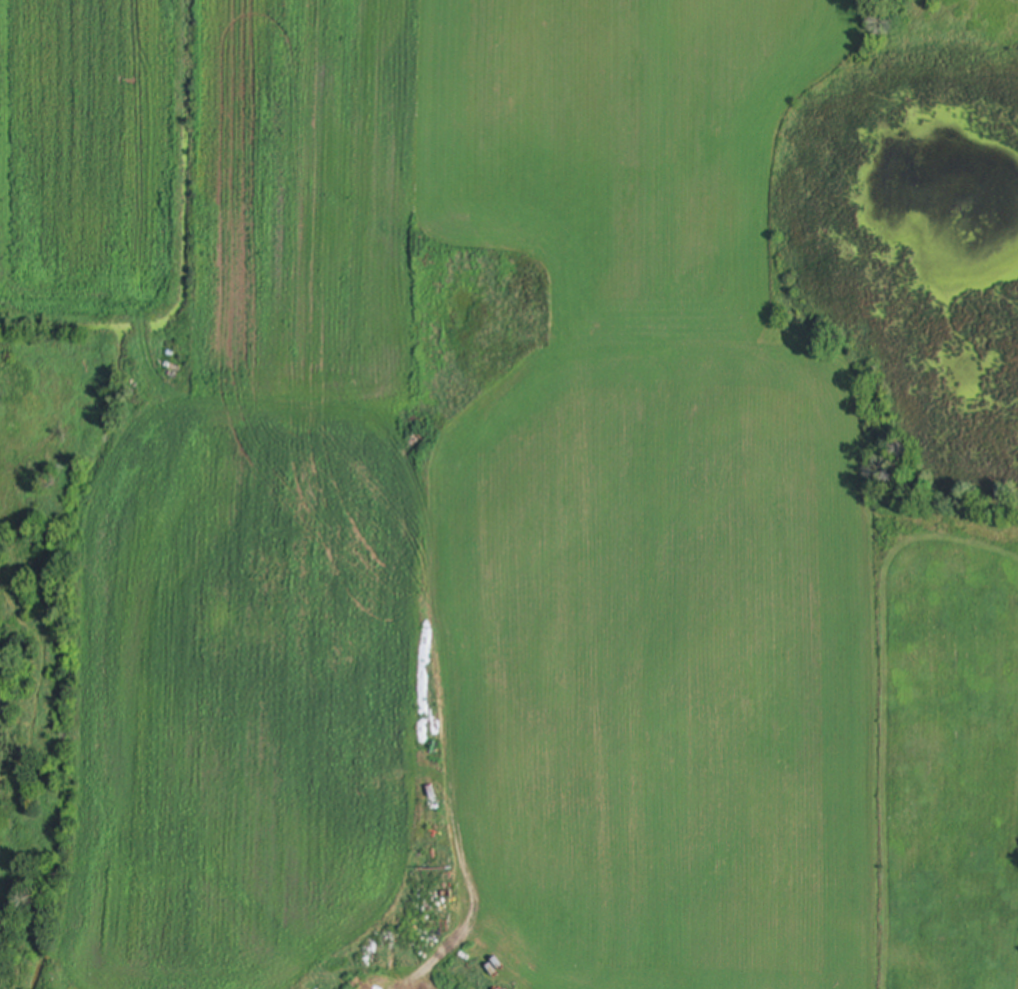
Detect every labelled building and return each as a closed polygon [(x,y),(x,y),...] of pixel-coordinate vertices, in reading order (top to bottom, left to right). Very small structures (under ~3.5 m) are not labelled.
[(434,742),(425,742),(425,826),(434,826),(434,742)]
